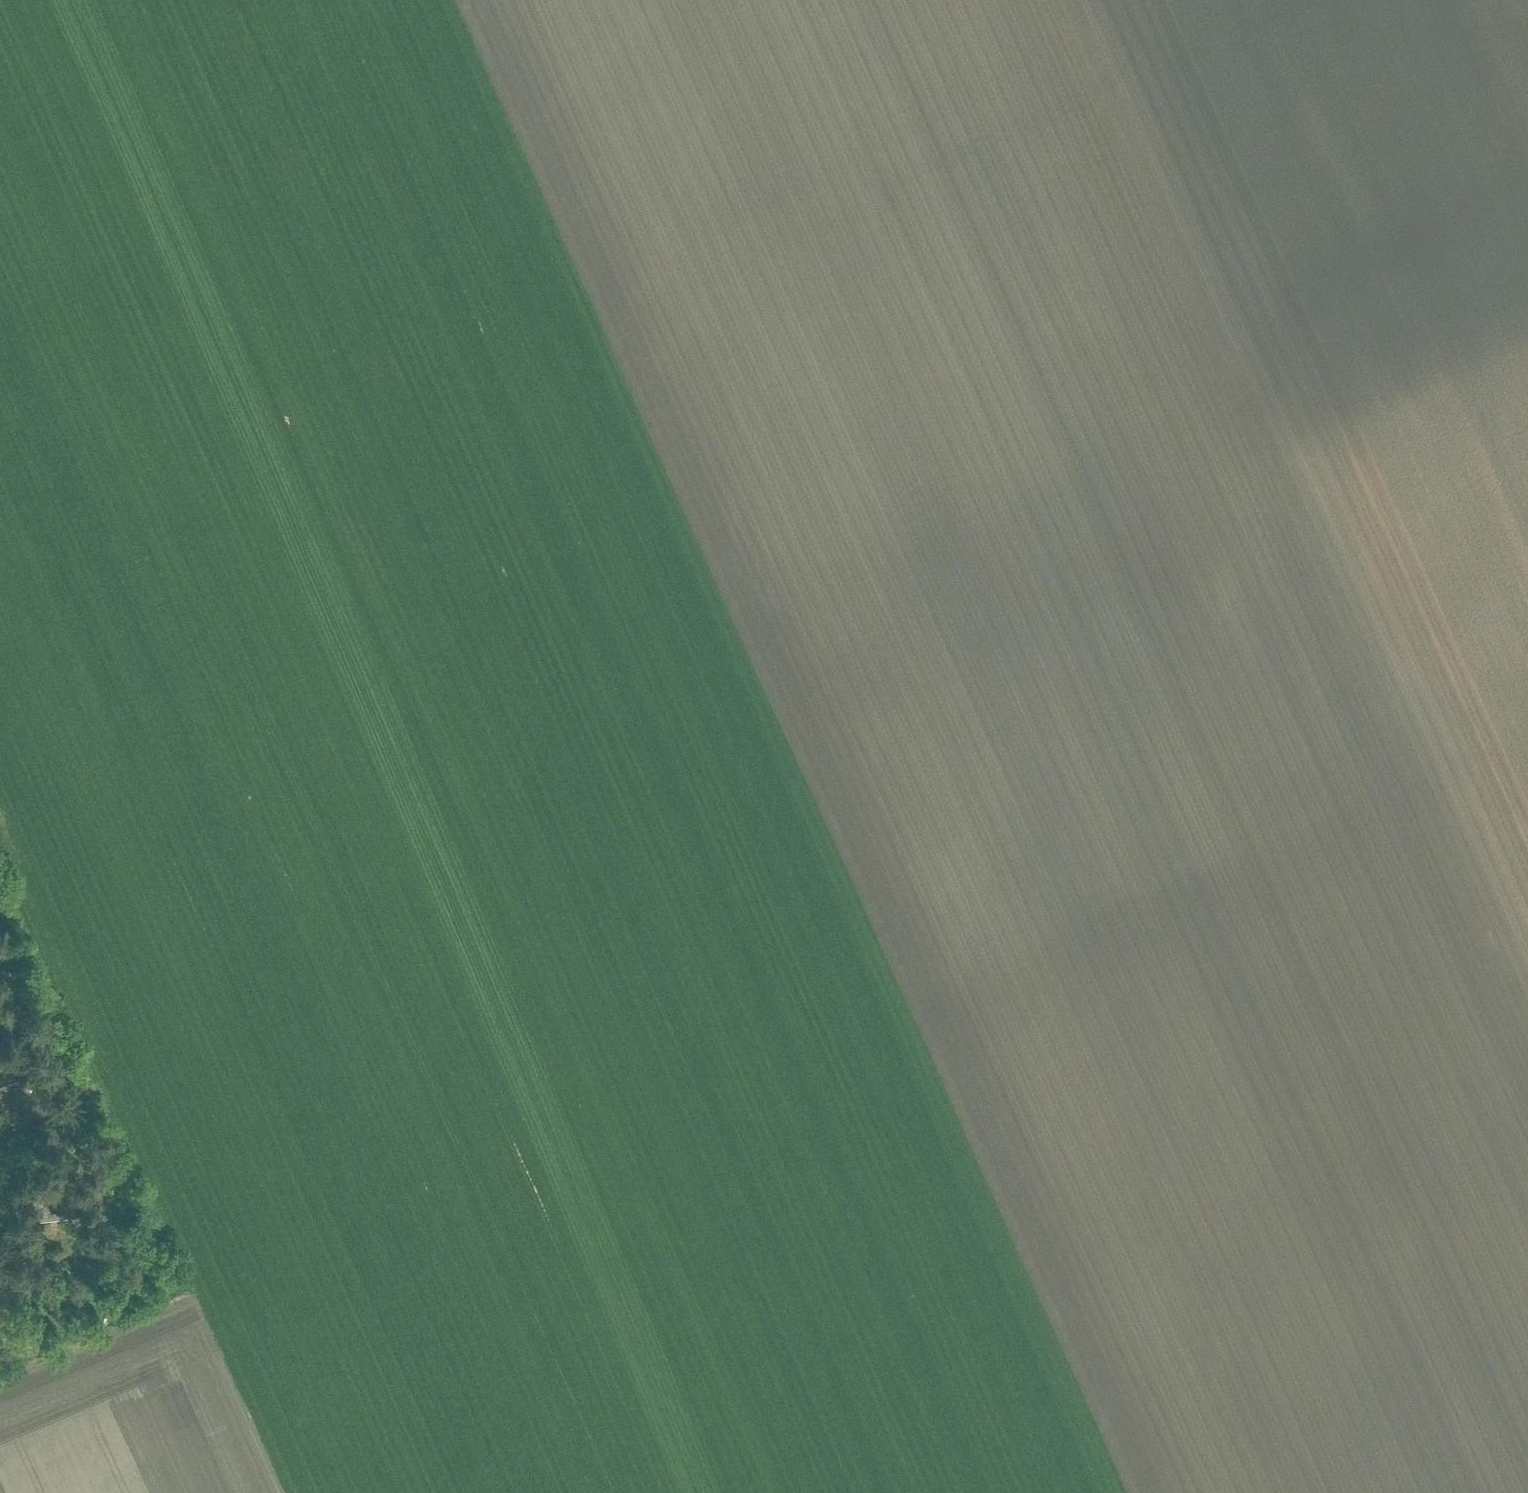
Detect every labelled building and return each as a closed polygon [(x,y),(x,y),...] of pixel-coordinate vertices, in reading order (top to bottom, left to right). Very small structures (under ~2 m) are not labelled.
[(6,1109),(37,1099),(26,1064),(0,1073),(0,1092),(6,1109)] [(32,1187),(35,1218),(69,1215),(66,1183),(32,1187)] [(16,1285),(11,1268),(0,1271),(0,1290),(16,1285)]
